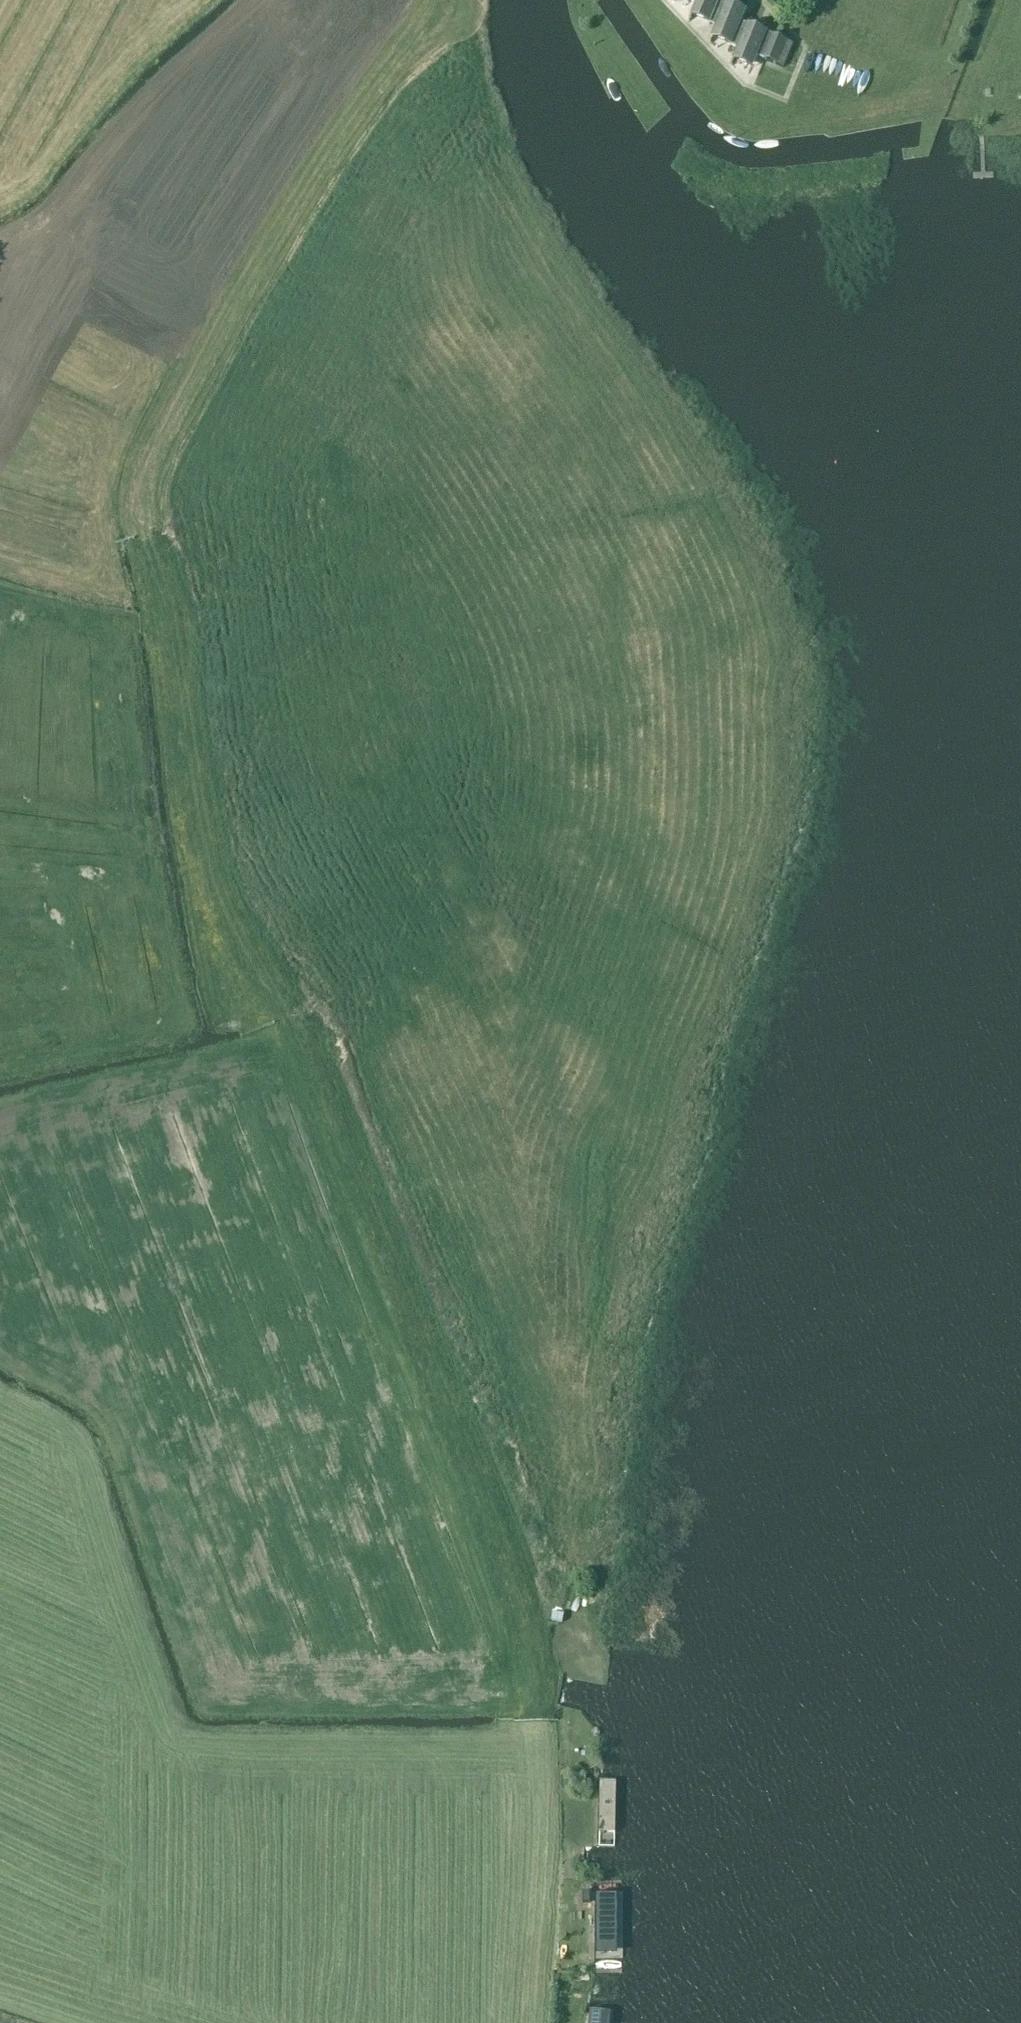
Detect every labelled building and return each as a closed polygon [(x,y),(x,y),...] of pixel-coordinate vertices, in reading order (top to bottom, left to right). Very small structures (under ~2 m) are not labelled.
[(695,5),(689,21),(689,22),(691,17),(716,27),(726,4),(719,1),(720,0),(697,0),(695,5)] [(716,27),(710,43),(710,44),(712,39),(738,49),(747,26),(740,23),(747,7),(745,11),(727,4),(728,0),(726,4),(716,27)] [(793,45),(747,26),(738,49),(733,61),(752,69),(755,61),(782,72),(793,45)] [(565,1678),(560,1699),(628,1716),(633,1694),(565,1678)] [(620,1778),(598,1778),(597,1848),(619,1848),(620,1778)] [(622,1898),(601,1893),(583,1960),(604,1966),(622,1898)] [(589,2013),(588,2022),(610,2022),(611,2015),(589,2013)]
